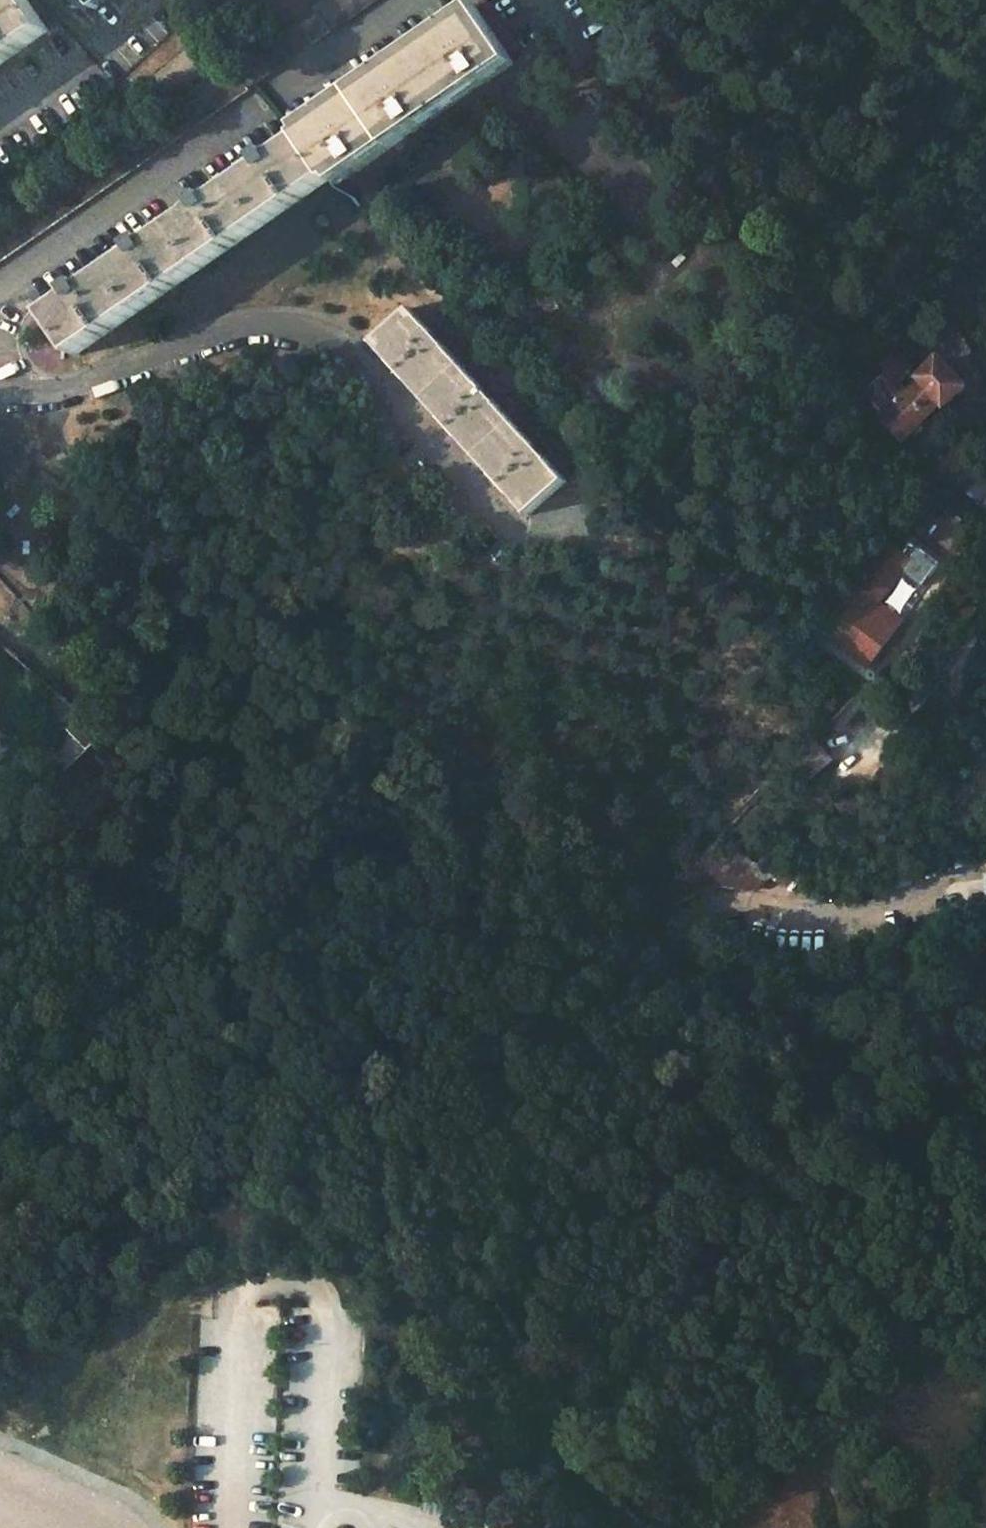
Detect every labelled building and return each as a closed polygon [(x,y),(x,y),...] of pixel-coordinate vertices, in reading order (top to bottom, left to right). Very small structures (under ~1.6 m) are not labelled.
[(45,27),(25,0),(0,0),(0,59),(45,27)] [(314,9),(318,15),(329,32),(376,0),(327,0),(314,9)] [(474,7),(291,132),(298,141),(329,183),(334,190),(515,64),(474,7)] [(303,27),(315,43),(329,32),(318,15),(303,27)] [(298,141),(46,316),(75,358),(329,183),(298,141)] [(560,485),(405,315),(367,348),(523,518),(560,485)] [(963,394),(938,369),(904,402),(894,392),(903,383),(906,387),(911,383),(897,369),(884,382),(881,379),(867,392),(890,415),(880,424),(903,447),(942,409),(944,413),(963,394)] [(977,503),(985,511),(985,494),(977,503)] [(875,608),(910,568),(889,549),(854,590),(864,599),(825,642),(861,672),(899,629),(875,608)] [(79,709),(54,688),(40,704),(65,725),(79,709)] [(828,764),(807,743),(786,765),(807,786),(828,764)] [(754,867),(720,833),(691,863),(724,896),(754,867)]
